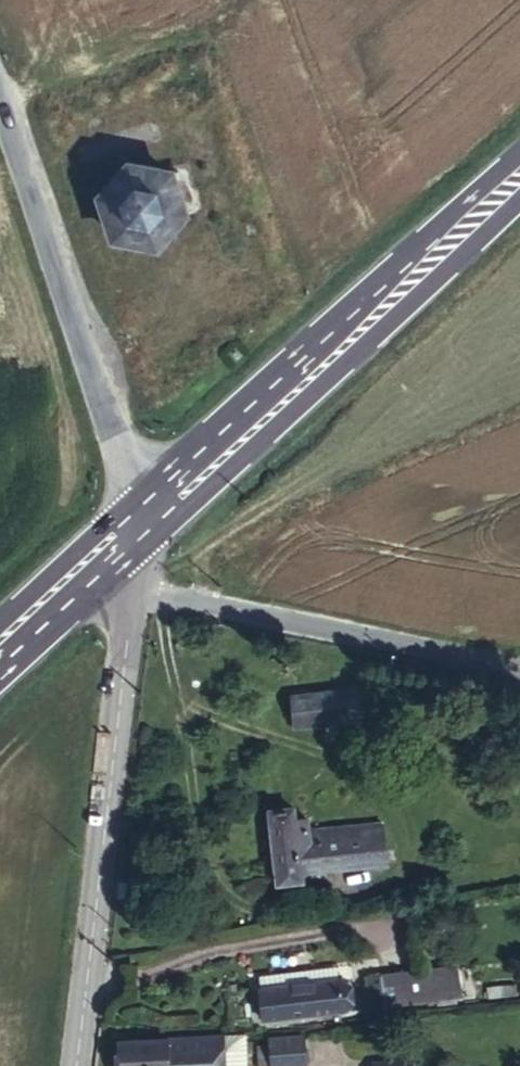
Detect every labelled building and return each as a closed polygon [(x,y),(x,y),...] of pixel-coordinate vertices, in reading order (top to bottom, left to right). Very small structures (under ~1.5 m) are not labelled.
[(174,181),(169,175),(168,174),(164,172),(160,169),(154,167),(147,166),(142,166),(133,167),(127,169),(123,171),(119,174),(116,177),(113,179),(109,184),(106,192),(104,197),(104,202),(104,209),(105,215),(107,221),(109,226),(112,230),(117,235),(120,238),(124,240),(130,243),(134,244),(141,245),(149,245),(157,242),(162,240),(168,236),(174,230),(179,223),(180,220),(182,215),(183,206),(183,201),(182,195),(180,190),(176,183),(174,181)] [(356,717),(353,689),(290,697),(294,724),(356,717)] [(382,823),(309,829),(307,816),(306,806),(269,810),(277,884),(302,881),(301,869),(386,860),(382,823)] [(305,972),(307,984),(340,981),(338,968),(305,972)] [(425,1000),(421,970),(380,974),(384,1005),(425,1000)] [(261,990),(307,984),(305,972),(259,977),(261,990)] [(340,981),(307,984),(261,990),(264,1020),(346,1011),(343,980),(340,981)] [(247,1035),(225,1036),(169,1038),(117,1040),(118,1065),(248,1065),(247,1035)] [(304,1038),(270,1040),(271,1047),(272,1065),(303,1065),(306,1065),(304,1038)] [(271,1047),(259,1047),(261,1065),(272,1065),(271,1047)]
